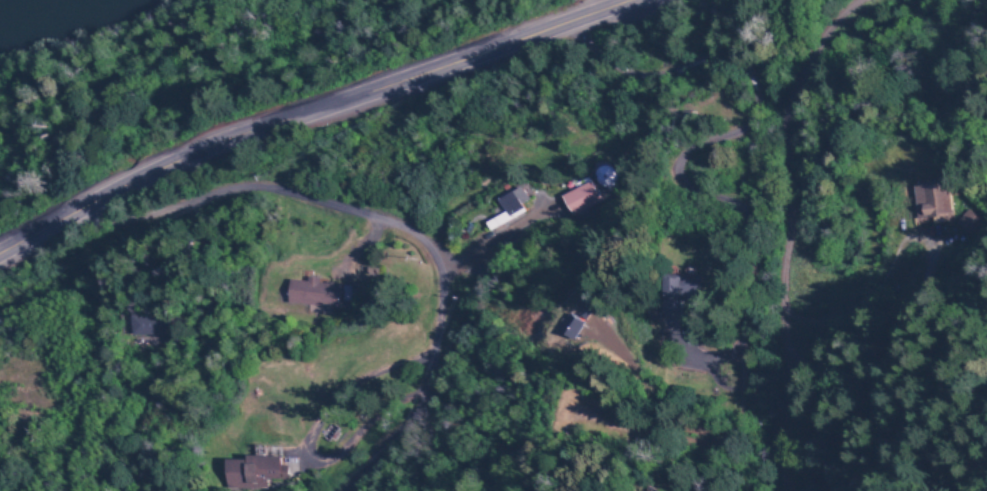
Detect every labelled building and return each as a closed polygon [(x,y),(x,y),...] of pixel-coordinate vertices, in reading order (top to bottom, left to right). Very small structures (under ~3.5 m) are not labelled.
[(614,185),(614,166),(596,166),(596,186),(614,185)] [(562,200),(593,185),(602,206),(571,220),(562,200)] [(915,190),(953,188),(955,221),(917,224),(915,190)] [(485,227),(505,216),(500,205),(511,199),(516,210),(520,208),(525,216),(489,235),(485,227)] [(958,228),(969,216),(982,227),(970,239),(958,228)] [(699,274),(662,274),(662,325),(670,325),(670,316),(679,316),(679,300),(698,300),(699,274)] [(289,285),(340,291),(337,314),(287,308),(289,285)] [(572,339),(583,322),(569,312),(558,329),(572,339)] [(166,334),(166,314),(139,314),(138,324),(127,324),(127,334),(166,334)] [(259,483),(259,490),(225,490),(225,464),(245,465),(245,459),(280,460),(279,484),(259,483)]
